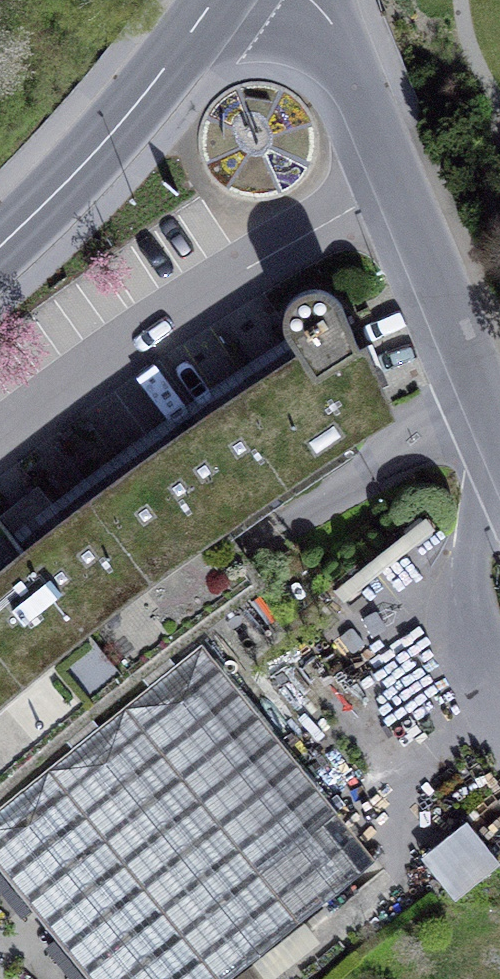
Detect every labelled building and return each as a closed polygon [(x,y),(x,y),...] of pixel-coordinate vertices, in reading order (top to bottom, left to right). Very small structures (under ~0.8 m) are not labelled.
[(59,729),(84,709),(136,668),(161,647),(256,580),(217,524),(385,412),(342,305),(322,291),(299,295),(289,305),(285,323),(287,333),(290,337),(303,359),(290,368),(184,439),(68,525),(58,512),(39,527),(19,543),(0,519),(0,782),(59,729)] [(68,525),(184,439),(290,368),(303,359),(290,337),(277,346),(169,419),(53,504),(38,486),(19,501),(0,516),(0,519),(19,543),(39,527),(58,512),(68,525)] [(338,812),(202,644),(175,665),(161,647),(136,668),(150,685),(99,727),(84,709),(59,729),(74,747),(0,806),(0,867),(91,978),(228,978),(362,871),(324,823),(338,812)] [(362,871),(376,860),(338,812),(324,823),(362,871)] [(465,897),(499,871),(499,845),(479,816),(431,852),(465,897)]
